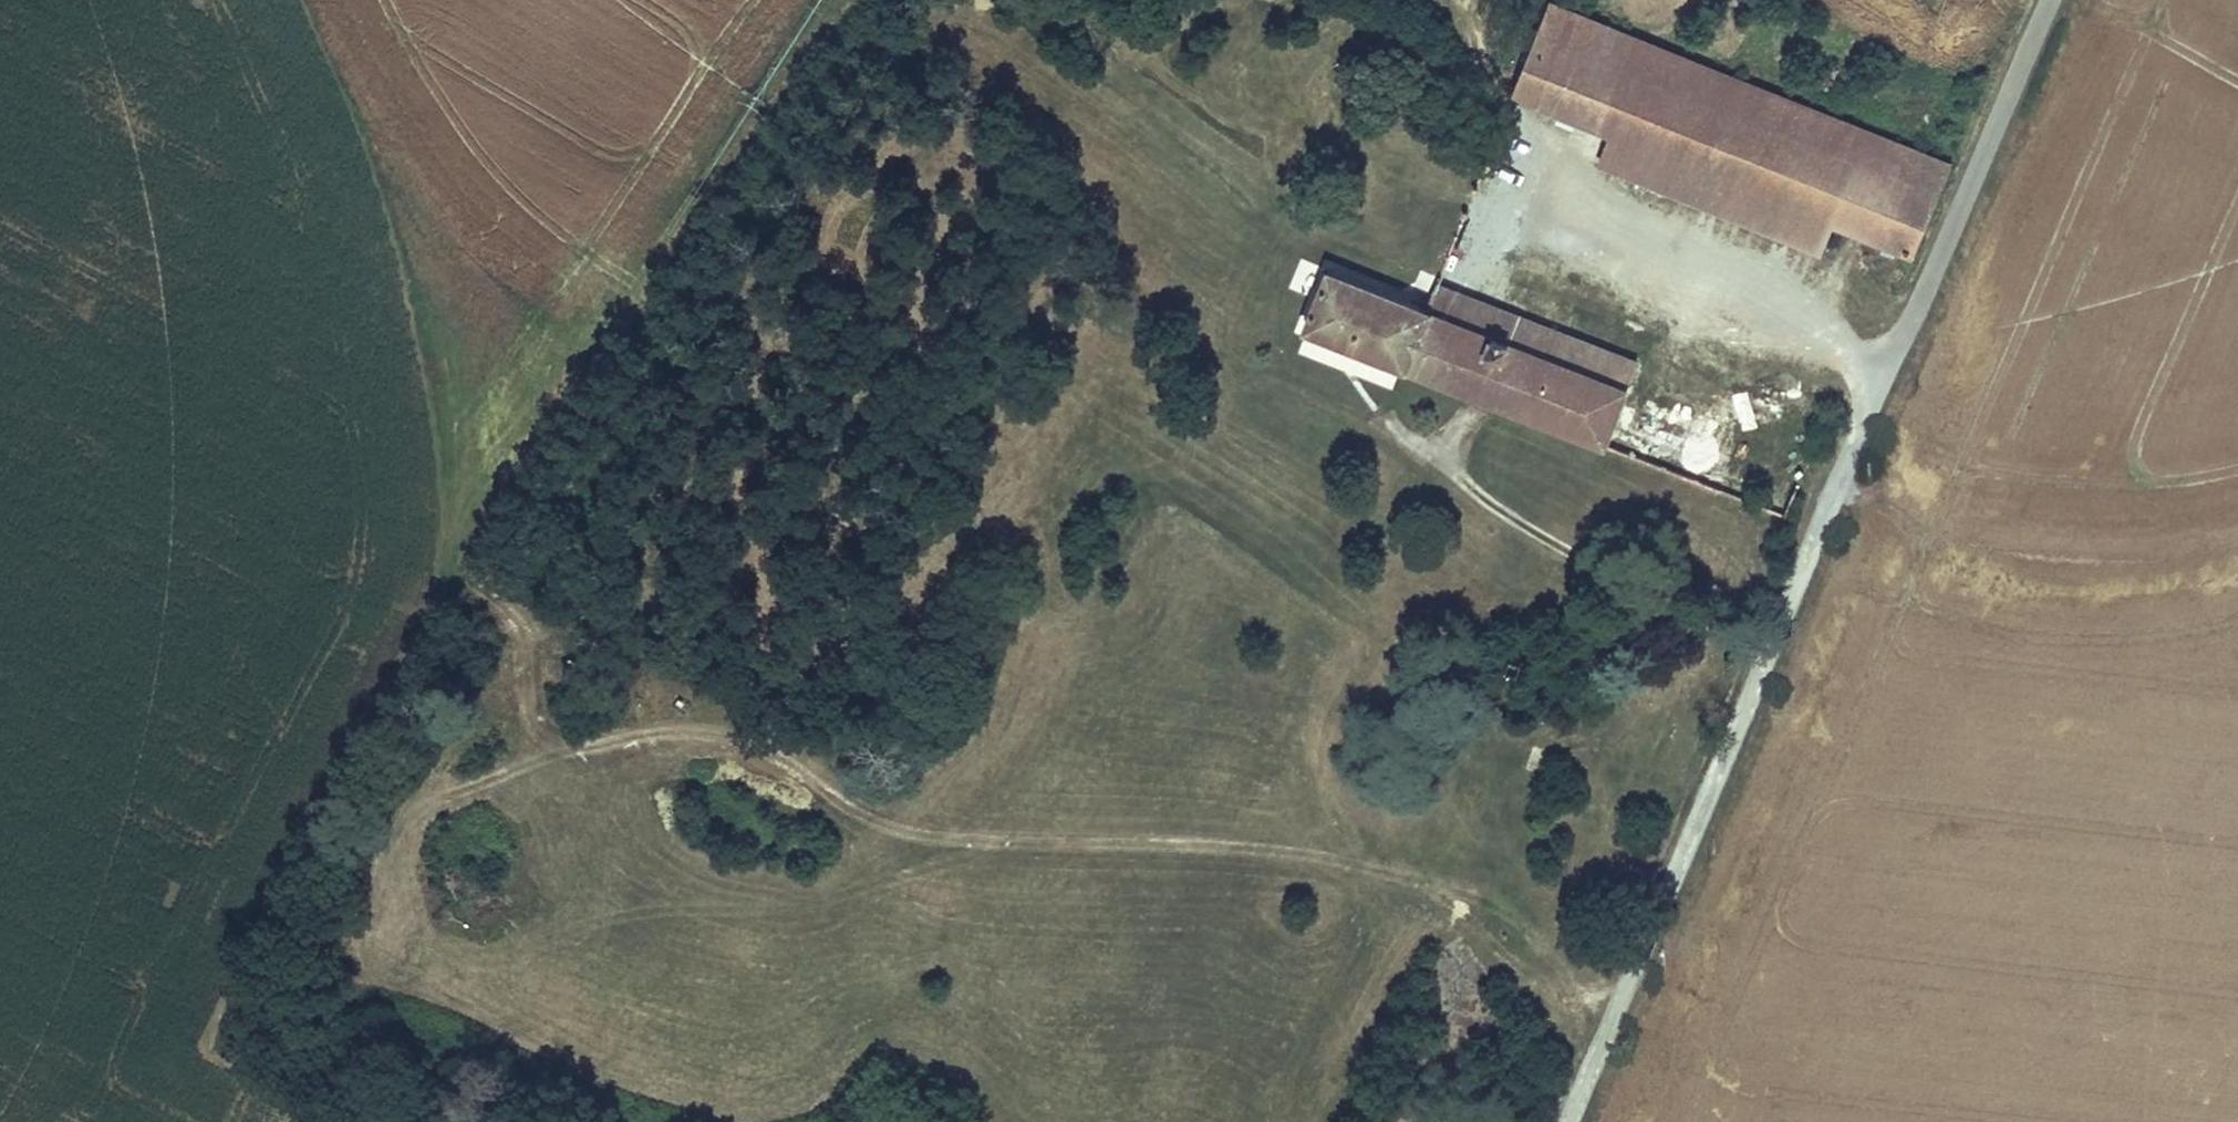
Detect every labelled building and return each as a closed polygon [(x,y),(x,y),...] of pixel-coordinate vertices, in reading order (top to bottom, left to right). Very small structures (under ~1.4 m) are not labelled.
[(1550,0),(1548,0),(1512,91),(1608,129),(1623,135),(1660,44),(1550,0)] [(1829,219),(1866,125),(1660,44),(1623,135),(1608,129),(1595,161),(1817,249),(1829,219)] [(1942,155),(1866,125),(1829,219),(1904,249),(1942,155)] [(1319,283),(1303,328),(1606,446),(1627,391),(1616,385),(1420,308),(1326,273),(1319,283)] [(1629,357),(1431,279),(1420,308),(1616,385),(1629,357)]
